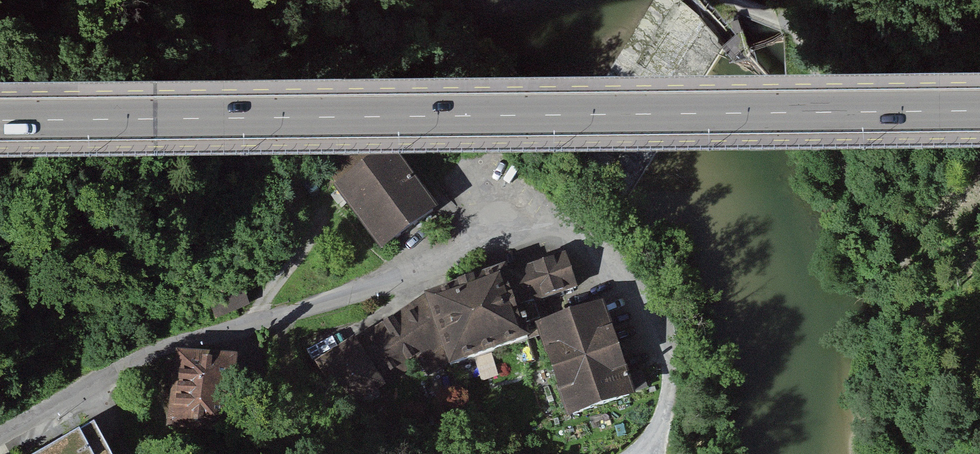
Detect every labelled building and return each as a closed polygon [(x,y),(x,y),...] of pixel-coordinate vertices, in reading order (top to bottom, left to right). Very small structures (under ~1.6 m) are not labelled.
[(329,170),(337,183),(334,191),(382,260),(444,217),(395,148),(389,152),(378,136),(329,170)] [(566,259),(503,286),(516,321),(579,300),(566,259)] [(503,286),(424,316),(444,368),(450,376),(526,346),(516,321),(503,286)] [(220,316),(251,301),(246,291),(215,306),(220,316)] [(603,309),(538,333),(570,420),(635,396),(603,309)] [(444,368),(424,316),(322,367),(348,417),(444,368)] [(239,363),(177,354),(167,430),(228,438),(239,363)] [(58,453),(107,453),(96,434),(58,453)]
